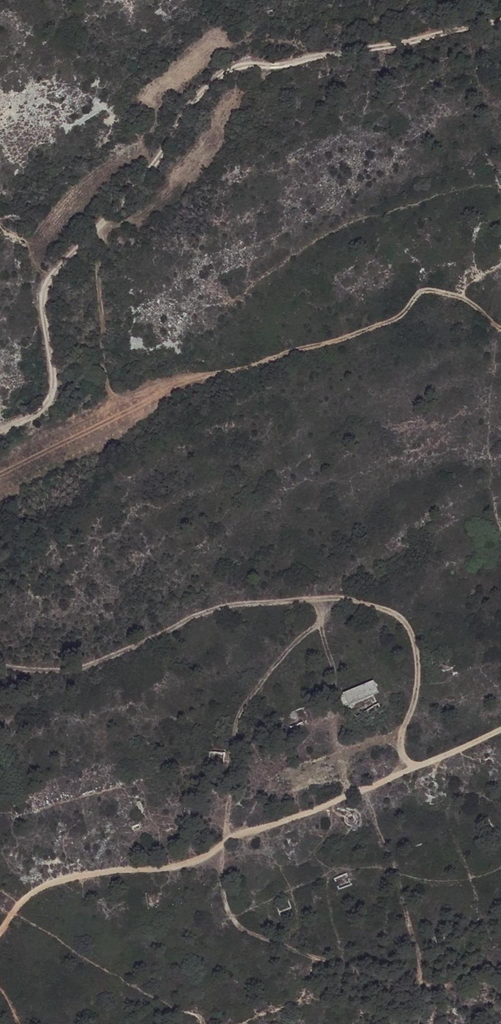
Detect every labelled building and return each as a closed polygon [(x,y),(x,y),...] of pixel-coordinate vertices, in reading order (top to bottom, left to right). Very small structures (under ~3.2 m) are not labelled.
[(346,707),(376,694),(371,683),(341,696),(346,707)]
